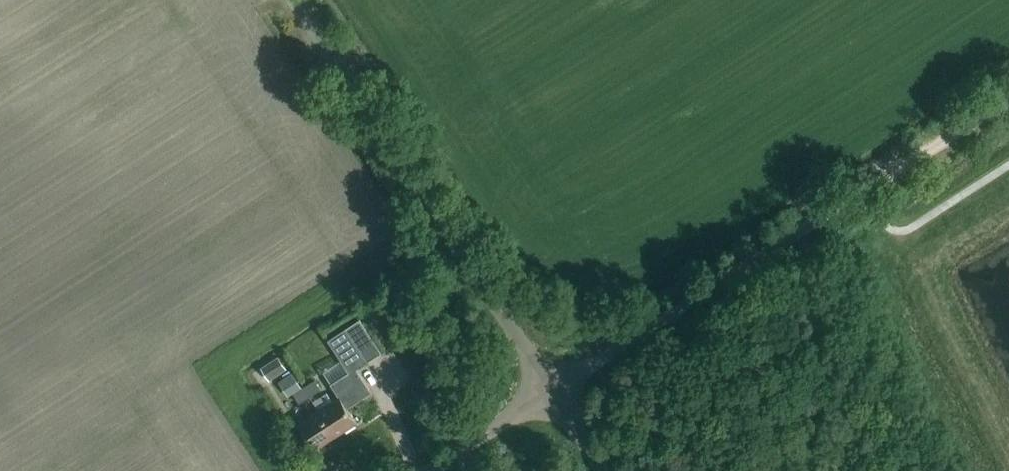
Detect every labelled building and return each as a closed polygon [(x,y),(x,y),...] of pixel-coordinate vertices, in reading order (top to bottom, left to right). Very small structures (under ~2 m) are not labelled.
[(318,410),(335,436),(356,423),(345,406),(369,390),(356,369),(368,362),(346,329),(328,340),(350,373),(332,385),(339,397),(318,410)] [(269,381),(287,370),(279,357),(261,368),(269,381)] [(304,385),(295,371),(280,381),(289,395),(304,385)] [(316,380),(293,394),(299,404),(322,390),(316,380)] [(335,436),(318,410),(297,423),(314,449),(335,436)]
